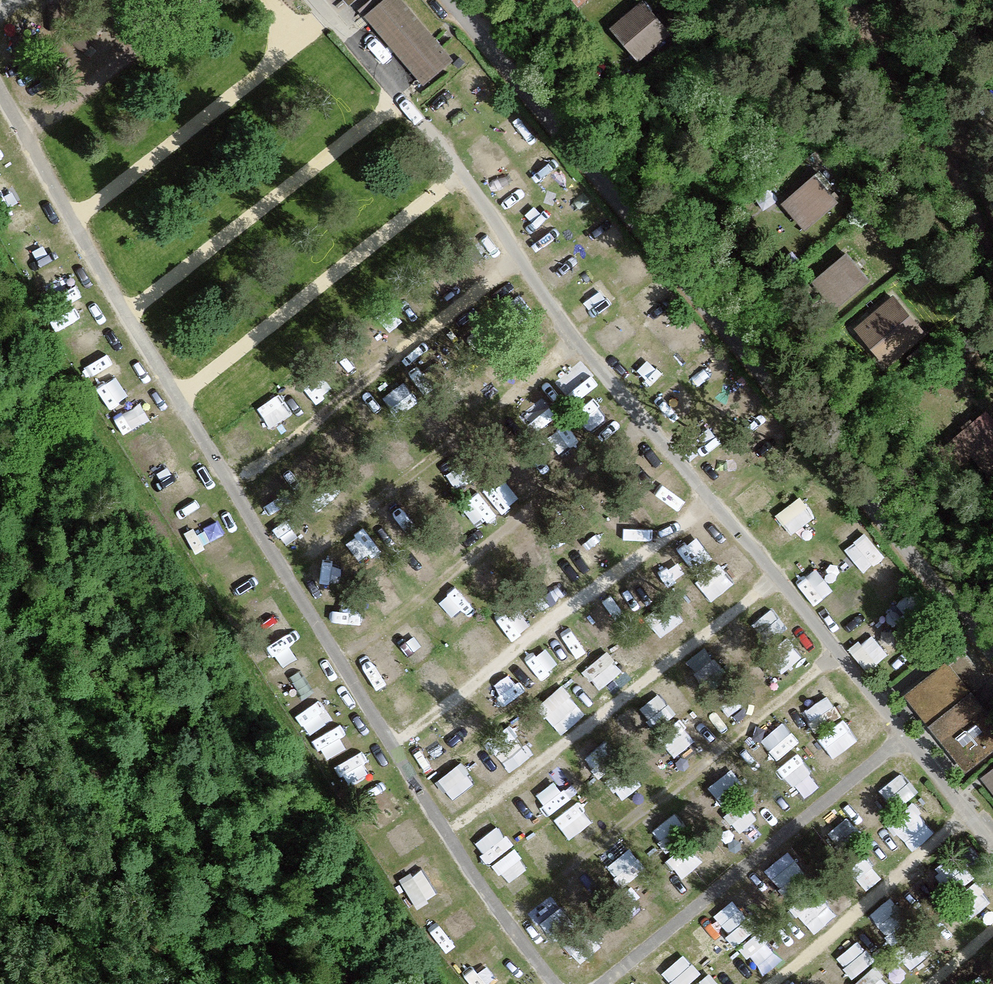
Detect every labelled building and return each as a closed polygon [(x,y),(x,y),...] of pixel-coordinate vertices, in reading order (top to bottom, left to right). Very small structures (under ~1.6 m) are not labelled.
[(359,19),(415,84),(445,59),(395,0),(382,0),(359,19)] [(578,12),(592,0),(567,0),(578,12)] [(666,39),(637,5),(605,33),(634,67),(666,39)] [(527,117),(508,127),(519,147),(538,137),(527,117)] [(491,174),(514,209),(536,195),(514,159),(491,174)] [(833,205),(808,179),(777,209),(802,235),(833,205)] [(866,285),(842,258),(808,288),(832,315),(866,285)] [(602,270),(581,286),(599,308),(619,292),(602,270)] [(931,336),(896,296),(850,335),(884,375),(931,336)] [(676,384),(656,399),(672,419),(692,403),(676,384)] [(587,413),(604,434),(623,418),(606,398),(587,413)] [(988,465),(992,461),(992,408),(986,401),(955,431),(988,465)] [(701,467),(716,486),(749,461),(733,441),(701,467)] [(442,464),(460,484),(485,462),(467,442),(442,464)] [(166,504),(192,489),(177,463),(151,479),(166,504)] [(485,520),(509,507),(494,480),(470,493),(485,520)] [(187,539),(210,526),(195,500),(172,513),(187,539)] [(590,542),(567,550),(576,575),(599,567),(590,542)] [(859,564),(885,593),(902,577),(877,548),(859,564)] [(824,590),(841,612),(864,593),(847,571),(824,590)] [(915,623),(929,610),(907,586),(893,599),(915,623)] [(498,605),(513,624),(537,606),(523,587),(498,605)] [(598,636),(630,614),(613,590),(582,612),(598,636)] [(721,629),(744,658),(778,630),(755,601),(721,629)] [(670,606),(648,625),(660,639),(682,620),(670,606)] [(413,660),(436,647),(415,612),(392,625),(413,660)] [(888,620),(863,638),(877,657),(902,639),(888,620)] [(567,622),(546,638),(570,668),(591,652),(567,622)] [(626,674),(657,648),(637,624),(605,650),(626,674)] [(589,695),(618,669),(601,650),(572,676),(589,695)] [(279,689),(305,675),(292,652),(266,667),(279,689)] [(992,704),(992,693),(961,652),(900,699),(961,777),(992,752),(992,737),(977,716),(992,704)] [(761,677),(778,674),(776,655),(758,658),(761,677)] [(696,690),(724,679),(716,657),(688,668),(696,690)] [(831,714),(852,695),(826,666),(804,685),(831,714)] [(666,668),(647,685),(673,715),(692,698),(666,668)] [(500,671),(484,684),(508,713),(524,700),(500,671)] [(567,676),(549,691),(563,707),(581,692),(567,676)] [(301,723),(332,705),(319,682),(288,700),(301,723)] [(632,698),(615,715),(638,737),(654,720),(632,698)] [(701,713),(680,730),(696,751),(717,734),(701,713)] [(342,718),(313,737),(326,757),(355,738),(342,718)] [(767,765),(787,750),(765,719),(745,733),(767,765)] [(836,724),(811,735),(825,767),(850,756),(836,724)] [(436,725),(410,742),(430,773),(457,755),(436,725)] [(588,733),(572,744),(593,773),(608,761),(588,733)] [(490,781),(513,763),(491,735),(467,753),(490,781)] [(349,780),(374,765),(360,743),(336,758),(349,780)] [(538,769),(564,799),(587,779),(561,749),(538,769)] [(800,751),(779,770),(803,798),(825,778),(800,751)] [(722,801),(751,774),(732,754),(704,781),(722,801)] [(453,762),(431,780),(454,809),(476,791),(453,762)] [(619,812),(643,794),(620,763),(596,781),(619,812)] [(978,781),(992,798),(992,768),(978,781)] [(392,784),(367,798),(381,822),(406,808),(392,784)] [(697,823),(719,806),(704,787),(682,803),(697,823)] [(868,792),(849,805),(864,828),(884,815),(868,792)] [(580,793),(556,812),(581,843),(605,824),(580,793)] [(659,803),(634,820),(650,843),(675,826),(659,803)] [(487,858),(512,842),(489,808),(465,825),(487,858)] [(717,825),(745,847),(758,831),(730,809),(717,825)] [(621,831),(598,850),(624,881),(647,862),(621,831)] [(685,852),(694,865),(715,850),(705,837),(685,852)] [(780,854),(790,871),(812,859),(802,842),(780,854)] [(499,883),(525,867),(511,846),(486,862),(499,883)] [(405,888),(435,869),(422,850),(393,868),(405,888)] [(663,882),(678,899),(695,884),(680,867),(663,882)] [(426,915),(456,898),(443,876),(413,892),(426,915)] [(743,932),(765,897),(741,882),(719,917),(743,932)] [(531,902),(546,935),(570,924),(554,891),(531,902)] [(805,911),(821,927),(840,907),(825,892),(805,911)] [(677,933),(696,964),(733,943),(714,911),(677,933)] [(781,961),(795,948),(769,919),(755,932),(781,961)] [(884,942),(869,923),(793,983),(833,983),(884,942)] [(651,954),(666,983),(678,983),(693,977),(676,942),(651,954)] [(490,943),(465,963),(474,974),(499,954),(490,943)] [(968,983),(970,983),(992,983),(992,958),(976,954),(968,983)] [(476,983),(521,983),(522,983),(505,960),(474,982),(476,983)] [(894,982),(880,960),(860,972),(867,983),(891,983),(894,982)] [(616,983),(638,983),(633,975),(616,983)]
